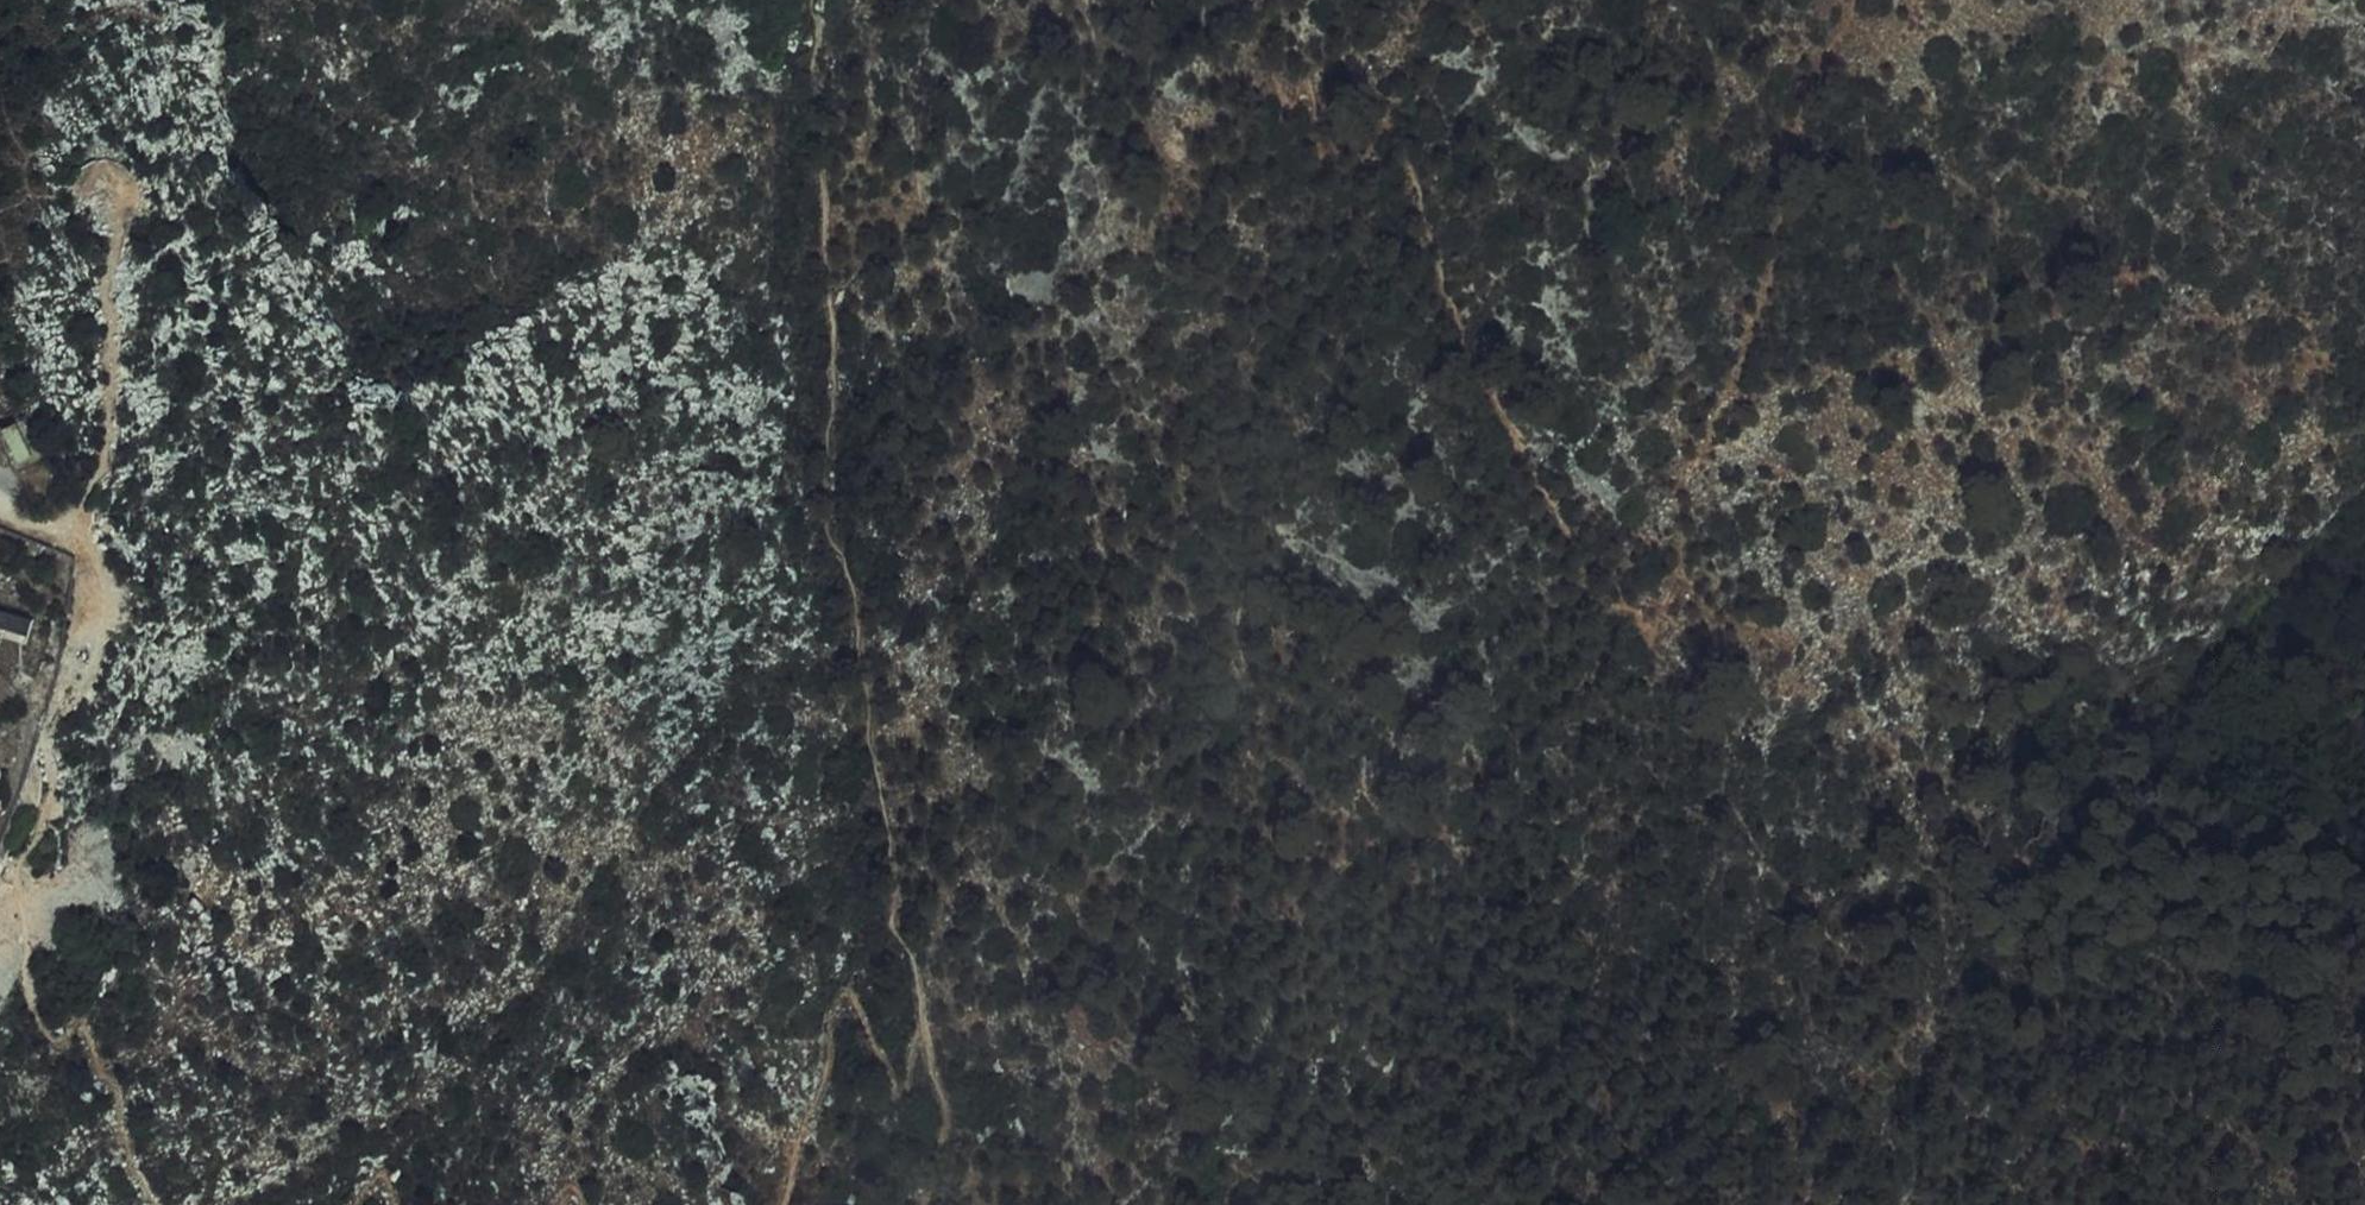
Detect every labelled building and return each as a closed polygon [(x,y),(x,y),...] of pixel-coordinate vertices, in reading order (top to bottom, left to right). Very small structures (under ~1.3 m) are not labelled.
[(34,611),(0,608),(0,631),(32,633),(34,611)]
